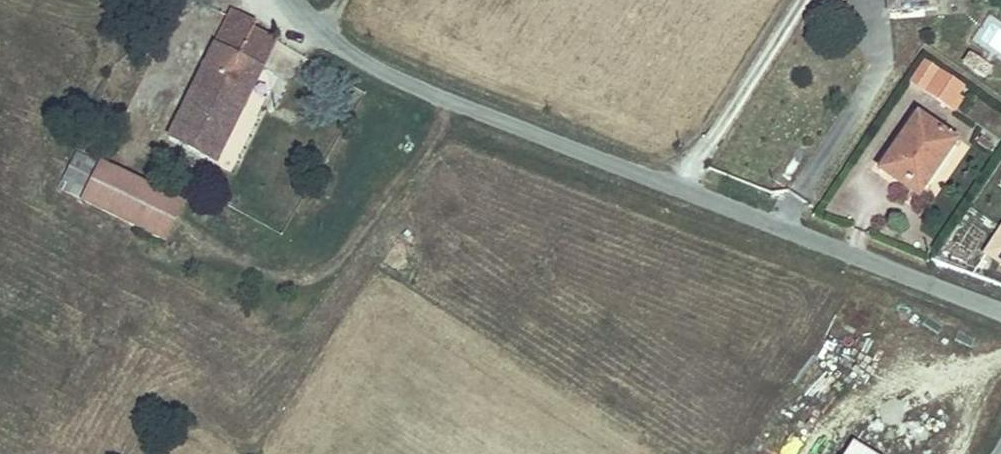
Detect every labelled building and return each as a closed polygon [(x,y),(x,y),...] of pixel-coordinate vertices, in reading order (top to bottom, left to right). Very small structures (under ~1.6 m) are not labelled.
[(890,10),(927,7),(926,0),(889,0),(890,10)] [(255,24),(256,23),(233,10),(169,137),(214,161),(260,69),(238,58),(253,29),(255,24)] [(253,29),(271,38),(273,33),(255,24),(253,29)] [(991,24),(981,41),(1000,54),(1000,30),(991,24)] [(260,69),(275,40),(271,38),(253,29),(238,58),(260,69)] [(965,85),(925,58),(910,81),(949,107),(965,85)] [(955,136),(917,110),(878,166),(895,178),(899,173),(920,188),(955,136)] [(415,145),(408,140),(402,150),(409,155),(415,145)] [(100,162),(81,200),(164,241),(183,203),(100,162)] [(983,252),(1000,263),(1000,223),(983,252)] [(399,274),(413,245),(395,237),(381,266),(399,274)] [(854,438),(844,453),(880,453),(854,438)]
